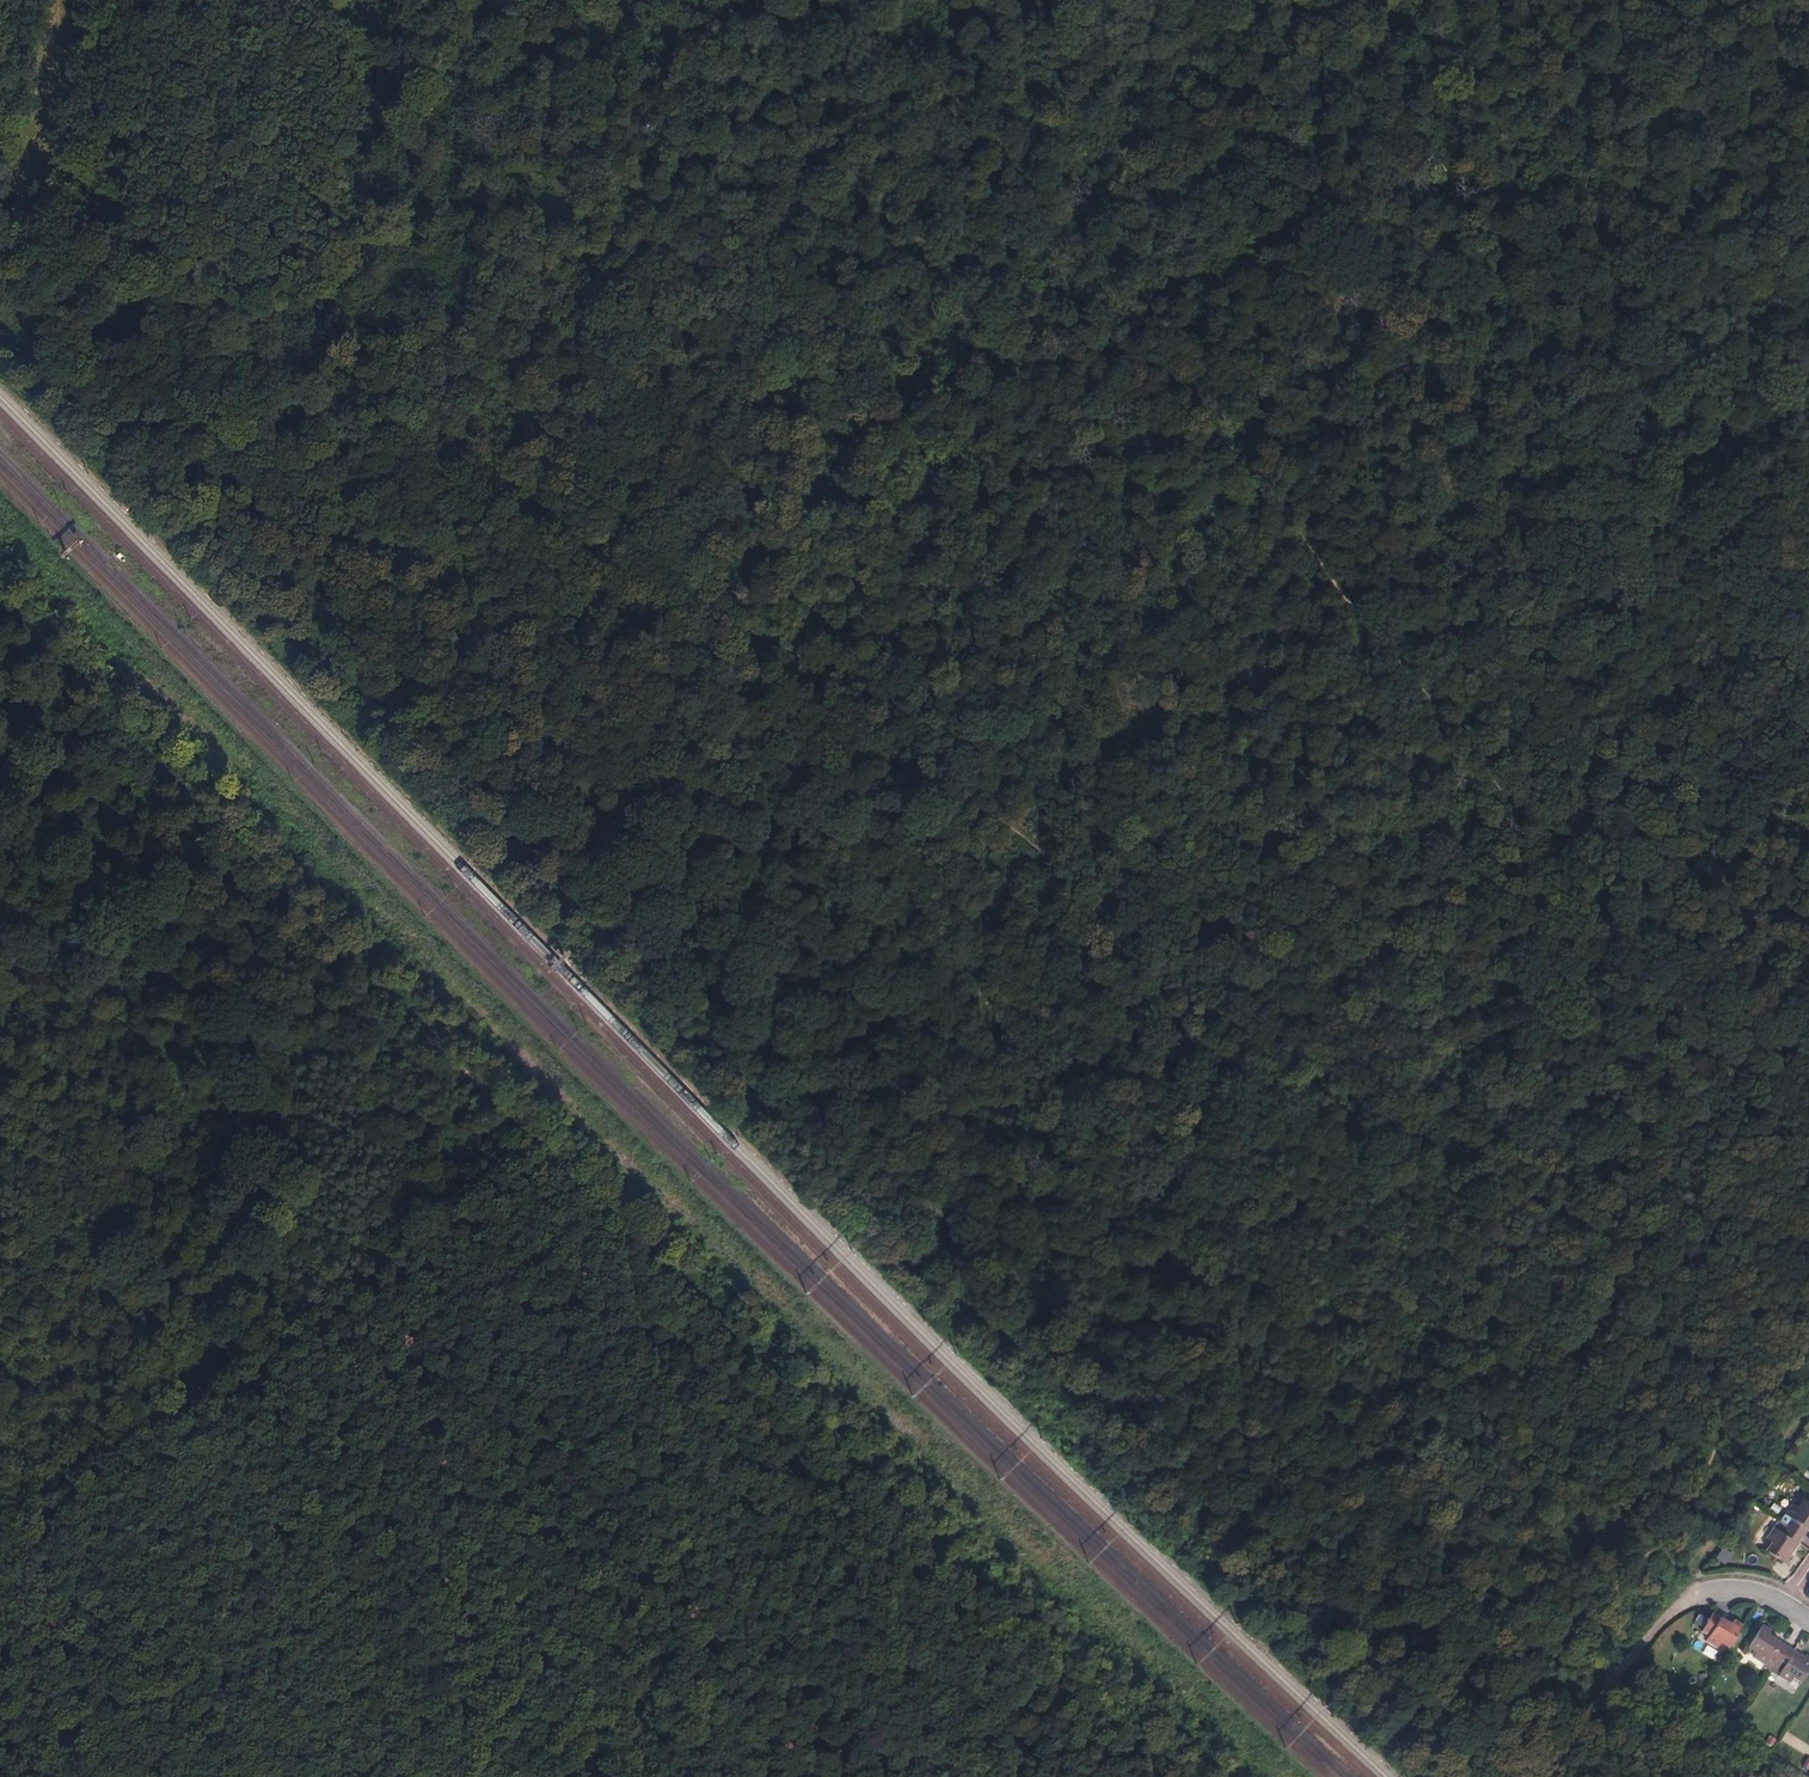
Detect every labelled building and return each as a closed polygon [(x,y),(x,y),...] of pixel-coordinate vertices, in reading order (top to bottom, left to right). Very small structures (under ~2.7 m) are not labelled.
[(1805,1536),(1808,1530),(1808,1502),(1807,1500),(1801,1508),(1793,1503),(1782,1521),(1805,1536)] [(1797,1543),(1799,1544),(1805,1536),(1782,1521),(1780,1520),(1767,1538),(1775,1543),(1769,1550),(1789,1564),(1795,1556),(1793,1554),(1790,1552),(1797,1543)] [(1733,1626),(1723,1619),(1714,1614),(1703,1632),(1710,1637),(1707,1641),(1718,1648),(1723,1641),(1732,1646),(1745,1626),(1736,1621),(1733,1626)] [(1769,1635),(1772,1630),(1764,1625),(1751,1645),(1759,1651),(1755,1659),(1765,1665),(1768,1660),(1776,1665),(1788,1646),(1769,1635)] [(1776,1665),(1783,1670),(1779,1676),(1790,1683),(1796,1675),(1804,1680),(1808,1672),(1808,1656),(1807,1655),(1806,1658),(1805,1660),(1794,1653),(1794,1651),(1788,1646),(1776,1665)]
